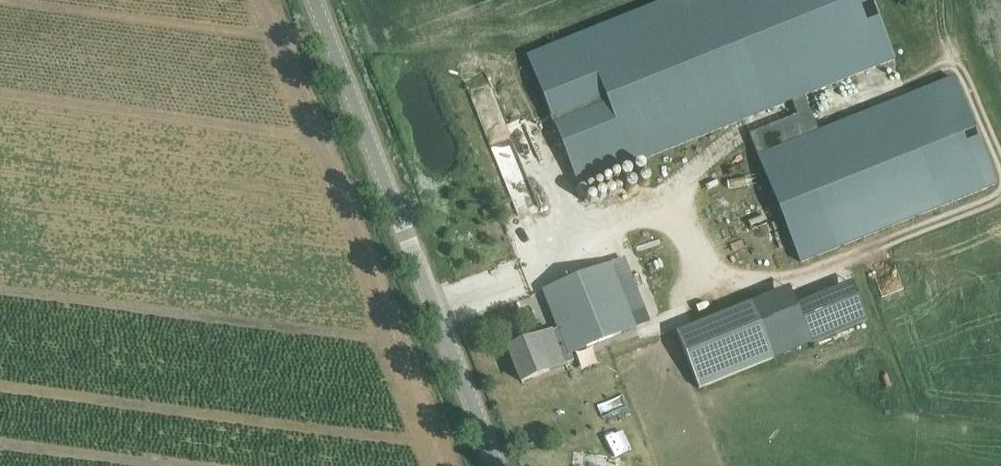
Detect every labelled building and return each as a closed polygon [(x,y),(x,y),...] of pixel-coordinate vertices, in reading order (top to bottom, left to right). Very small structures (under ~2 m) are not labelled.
[(528,57),(580,186),(792,101),(804,96),(894,60),(870,0),(670,0),(528,57)] [(797,115),(750,134),(759,157),(801,263),(834,250),(996,185),(962,100),(960,94),(955,83),(954,79),(953,79),(947,81),(927,90),(894,103),(819,133),(804,96),(792,101),(797,115)] [(536,337),(508,348),(521,382),(549,371),(565,364),(562,356),(570,353),(574,351),(614,336),(635,327),(630,314),(610,264),(543,290),(559,329),(552,331),(536,337)] [(774,360),(751,305),(750,301),(675,332),(699,391),(774,360)]
